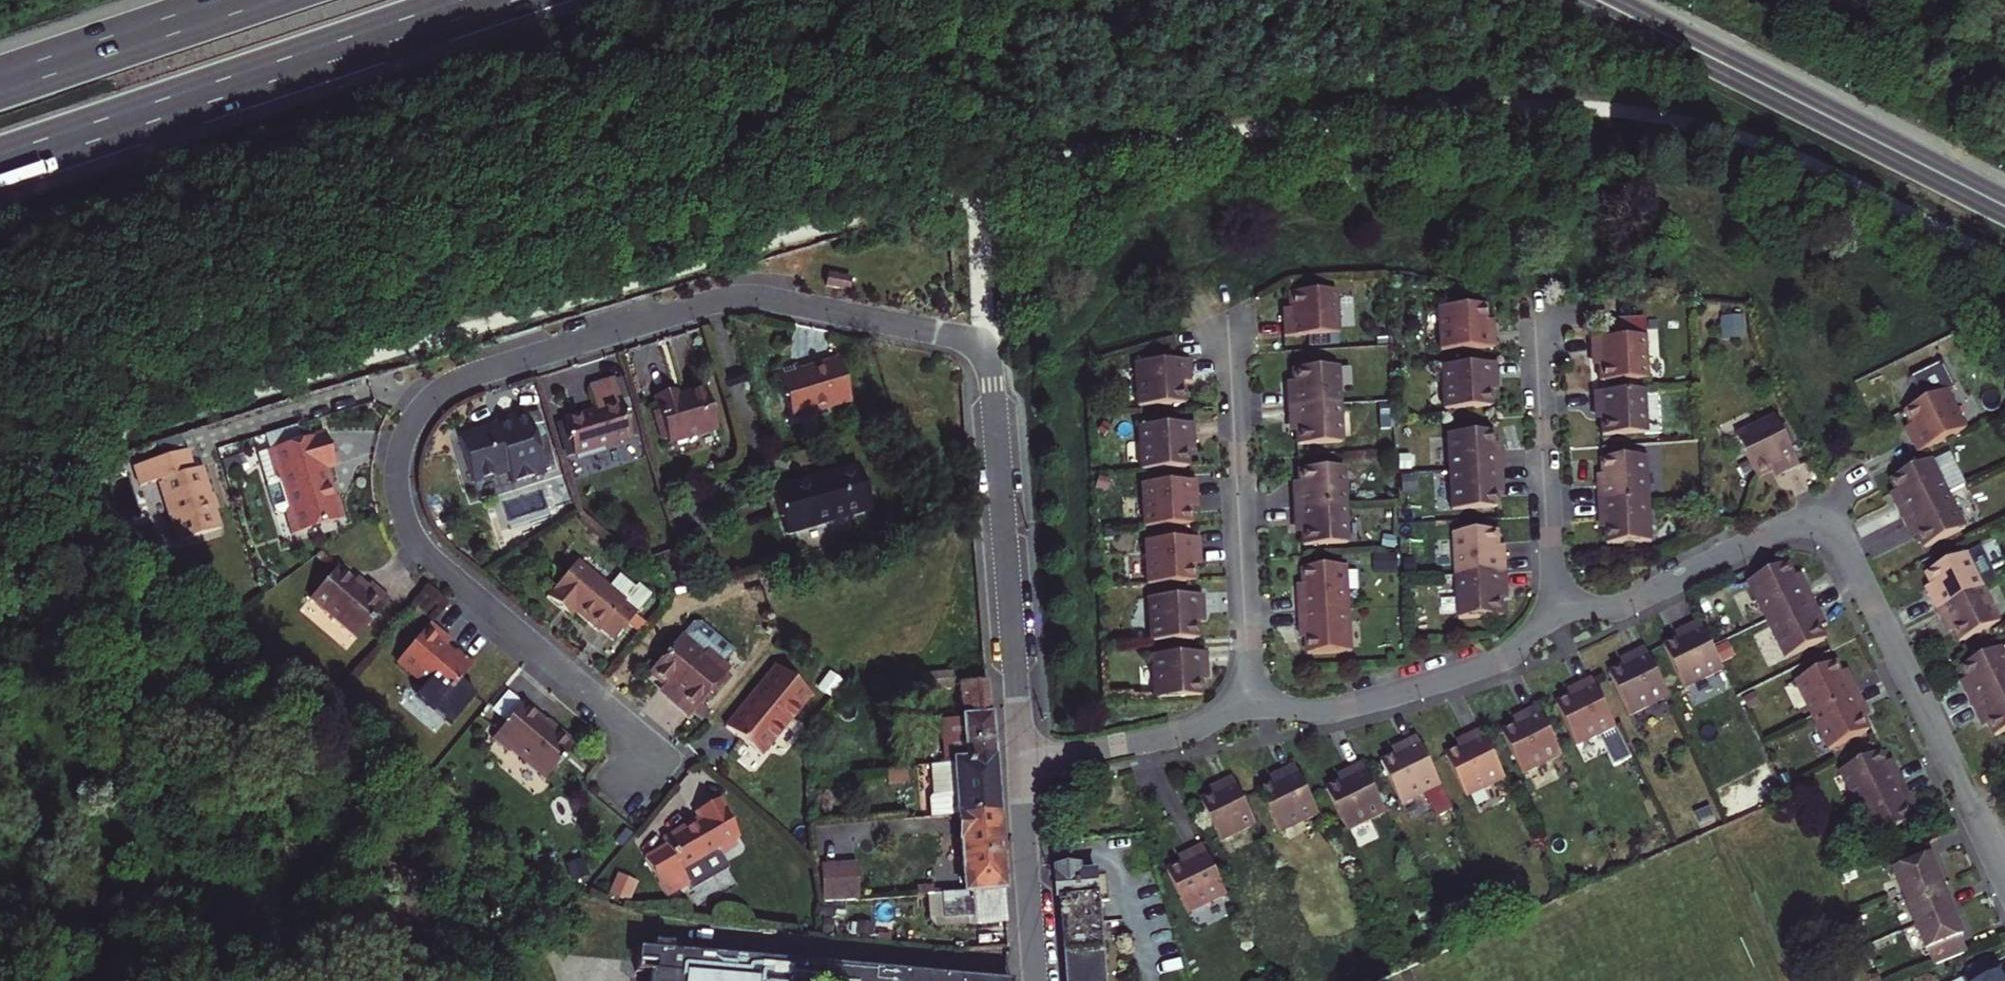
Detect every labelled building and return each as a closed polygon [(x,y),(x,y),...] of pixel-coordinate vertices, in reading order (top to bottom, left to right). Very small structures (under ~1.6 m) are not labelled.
[(821,276),(819,287),(841,291),(843,280),(821,276)] [(1283,340),(1337,338),(1334,295),(1288,297),(1290,320),(1282,321),(1283,340)] [(1436,311),(1438,355),(1491,353),(1490,332),(1483,332),(1482,309),(1436,311)] [(1651,339),(1594,342),(1596,364),(1590,365),(1592,388),(1653,384),(1651,339)] [(842,357),(812,366),(814,371),(803,375),(801,366),(779,372),(794,421),(855,402),(842,357)] [(1173,364),(1136,366),(1138,411),(1179,409),(1177,386),(1184,385),(1183,364),(1173,364)] [(1494,368),(1439,371),(1442,414),(1489,411),(1488,389),(1494,389),(1494,368)] [(1286,394),(1287,411),(1341,408),(1339,371),(1293,373),(1294,394),(1286,394)] [(614,381),(588,389),(596,412),(564,421),(575,455),(632,438),(614,381)] [(1969,432),(1951,393),(1906,414),(1916,434),(1909,437),(1918,457),(1969,432)] [(1601,440),(1644,438),(1641,395),(1592,397),(1593,417),(1599,416),(1601,440)] [(677,400),(656,407),(669,447),(717,432),(705,397),(679,405),(677,400)] [(496,418),(498,421),(500,429),(488,433),(486,425),(462,432),(477,478),(514,467),(517,477),(547,468),(529,408),(496,418)] [(1297,448),(1343,447),(1341,408),(1287,411),(1288,427),(1295,426),(1297,448)] [(498,421),(486,425),(488,433),(500,429),(498,421)] [(1733,439),(1755,482),(1776,472),(1779,478),(1797,469),(1773,421),(1733,439)] [(1140,431),(1142,475),(1182,473),(1182,451),(1188,450),(1187,429),(1140,431)] [(1490,436),(1445,439),(1447,477),(1500,474),(1499,459),(1491,460),(1490,436)] [(331,527),(324,504),(319,505),(315,492),(320,491),(314,473),(324,470),(314,438),(253,456),(262,483),(257,484),(255,489),(263,517),(268,519),(273,518),(280,542),(331,527)] [(1599,508),(1648,504),(1646,464),(1603,466),(1604,489),(1598,489),(1599,508)] [(1951,498),(1935,464),(1896,484),(1901,494),(1905,504),(1898,507),(1905,521),(1951,498)] [(860,465),(777,491),(791,533),(874,509),(860,465)] [(202,467),(158,480),(176,542),(220,531),(202,467)] [(1343,470),(1298,472),(1300,496),(1292,497),(1293,511),(1346,508),(1343,470)] [(1447,477),(1450,516),(1494,513),(1493,491),(1501,491),(1500,474),(1447,477)] [(1142,486),(1145,532),(1185,530),(1184,507),(1191,506),(1190,484),(1142,486)] [(324,504),(320,491),(315,492),(319,505),(324,504)] [(1968,534),(1951,498),(1905,521),(1912,535),(1919,532),(1923,541),(1928,552),(1968,534)] [(1607,526),(1609,550),(1651,548),(1648,504),(1599,508),(1600,527),(1607,526)] [(1348,547),(1346,508),(1293,511),(1294,527),(1301,527),(1303,549),(1348,547)] [(1497,559),(1496,538),(1452,540),(1455,582),(1506,579),(1504,559),(1497,559)] [(1193,543),(1146,545),(1148,589),(1189,587),(1187,565),(1194,564),(1193,543)] [(1969,559),(1968,557),(1928,576),(1933,587),(1938,596),(1930,600),(1937,615),(1984,592),(1999,585),(1983,552),(1969,559)] [(615,641),(652,597),(639,586),(635,590),(620,577),(611,588),(579,562),(548,598),(564,611),(568,605),(576,612),(600,632),(602,630),(615,641)] [(340,567),(312,600),(359,639),(391,600),(371,583),(366,590),(340,567)] [(1769,624),(1814,602),(1806,585),(1800,588),(1790,567),(1750,587),(1769,624)] [(1349,573),(1304,575),(1305,598),(1298,598),(1300,617),(1351,615),(1349,573)] [(1501,622),(1500,598),(1507,597),(1506,579),(1455,582),(1457,624),(1501,622)] [(419,587),(411,606),(437,618),(446,600),(419,587)] [(2000,626),(1984,592),(1937,615),(1943,628),(1951,624),(1961,645),(2000,626)] [(1196,597),(1149,599),(1151,646),(1192,644),(1191,620),(1197,620),(1196,597)] [(1814,602),(1769,624),(1788,663),(1828,643),(1818,623),(1823,620),(1814,602)] [(576,612),(568,605),(564,611),(572,617),(576,612)] [(1301,635),(1307,635),(1309,659),(1352,656),(1351,615),(1300,617),(1301,635)] [(430,622),(397,661),(427,686),(418,697),(452,726),(477,696),(460,682),(475,664),(461,653),(454,653),(446,647),(452,640),(430,622)] [(684,636),(651,674),(665,686),(676,695),(671,702),(691,719),(733,670),(725,664),(736,652),(704,624),(697,625),(686,638),(684,636)] [(1684,693),(1724,674),(1713,652),(1700,625),(1682,633),(1685,640),(1664,650),(1684,693)] [(1974,708),(2004,693),(2004,652),(2004,650),(1963,670),(1973,690),(1966,693),(1974,708)] [(1630,665),(1610,675),(1630,717),(1669,699),(1645,651),(1627,659),(1630,665)] [(1154,702),(1195,701),(1194,678),(1201,678),(1199,655),(1152,657),(1154,702)] [(1797,685),(1814,719),(1860,696),(1853,681),(1847,684),(1837,665),(1797,685)] [(809,701),(775,672),(725,731),(759,760),(809,701)] [(955,673),(929,675),(931,692),(950,691),(956,685),(955,673)] [(1577,697),(1558,706),(1578,748),(1617,730),(1593,681),(1573,691),(1577,697)] [(988,683),(959,685),(961,709),(968,708),(969,719),(942,722),(945,765),(954,764),(994,761),(988,683)] [(660,692),(671,702),(676,695),(665,686),(660,692)] [(2004,734),(2004,693),(1974,708),(1980,721),(1986,718),(1996,738),(2004,734)] [(501,721),(492,731),(498,737),(493,744),(507,756),(509,754),(543,783),(575,747),(554,729),(550,730),(509,695),(493,714),(501,721)] [(1860,696),(1814,719),(1831,753),(1871,734),(1861,713),(1867,710),(1860,696)] [(1522,777),(1561,758),(1537,710),(1519,718),(1522,725),(1501,735),(1522,777)] [(1465,800),(1505,781),(1481,733),(1463,742),(1466,748),(1445,758),(1465,800)] [(1403,808),(1441,789),(1417,741),(1399,749),(1402,756),(1382,766),(1403,808)] [(1841,775),(1858,809),(1905,786),(1898,772),(1891,775),(1881,755),(1841,775)] [(935,819),(959,817),(999,814),(994,761),(954,764),(945,765),(931,766),(935,819)] [(1387,816),(1363,767),(1345,775),(1348,782),(1327,791),(1348,834),(1387,816)] [(1280,836),(1320,817),(1295,769),(1278,777),(1281,783),(1260,794),(1280,836)] [(1221,843),(1256,827),(1232,779),(1218,786),(1221,791),(1201,801),(1221,843)] [(1905,786),(1858,809),(1874,843),(1915,824),(1905,804),(1912,801),(1905,786)] [(685,827),(664,838),(668,847),(644,859),(665,898),(687,886),(691,892),(728,871),(720,856),(738,847),(735,841),(741,837),(733,822),(736,820),(723,799),(697,813),(702,822),(686,830),(685,827)] [(1005,890),(999,814),(959,817),(965,894),(1005,890)] [(1896,874),(1927,954),(1929,953),(1935,967),(1968,954),(1963,940),(1965,939),(1933,859),(1931,860),(1925,845),(1892,859),(1898,874),(1896,874)] [(1168,872),(1189,914),(1227,896),(1211,863),(1203,848),(1186,856),(1189,863),(1168,872)] [(860,867),(825,870),(828,905),(863,902),(860,867)] [(1095,904),(1099,904),(1097,878),(1082,879),(1081,873),(1060,875),(1068,980),(1101,980),(1095,904)] [(617,874),(609,894),(629,902),(637,882),(617,874)] [(965,894),(940,896),(943,921),(974,920),(974,926),(1008,923),(1005,890),(965,894)] [(1013,977),(635,950),(634,973),(658,975),(658,980),(1013,980),(1013,977)] [(1966,980),(2000,980),(1994,967),(1966,980)] [(1994,967),(2000,980),(2004,980),(2004,977),(1994,967)]
